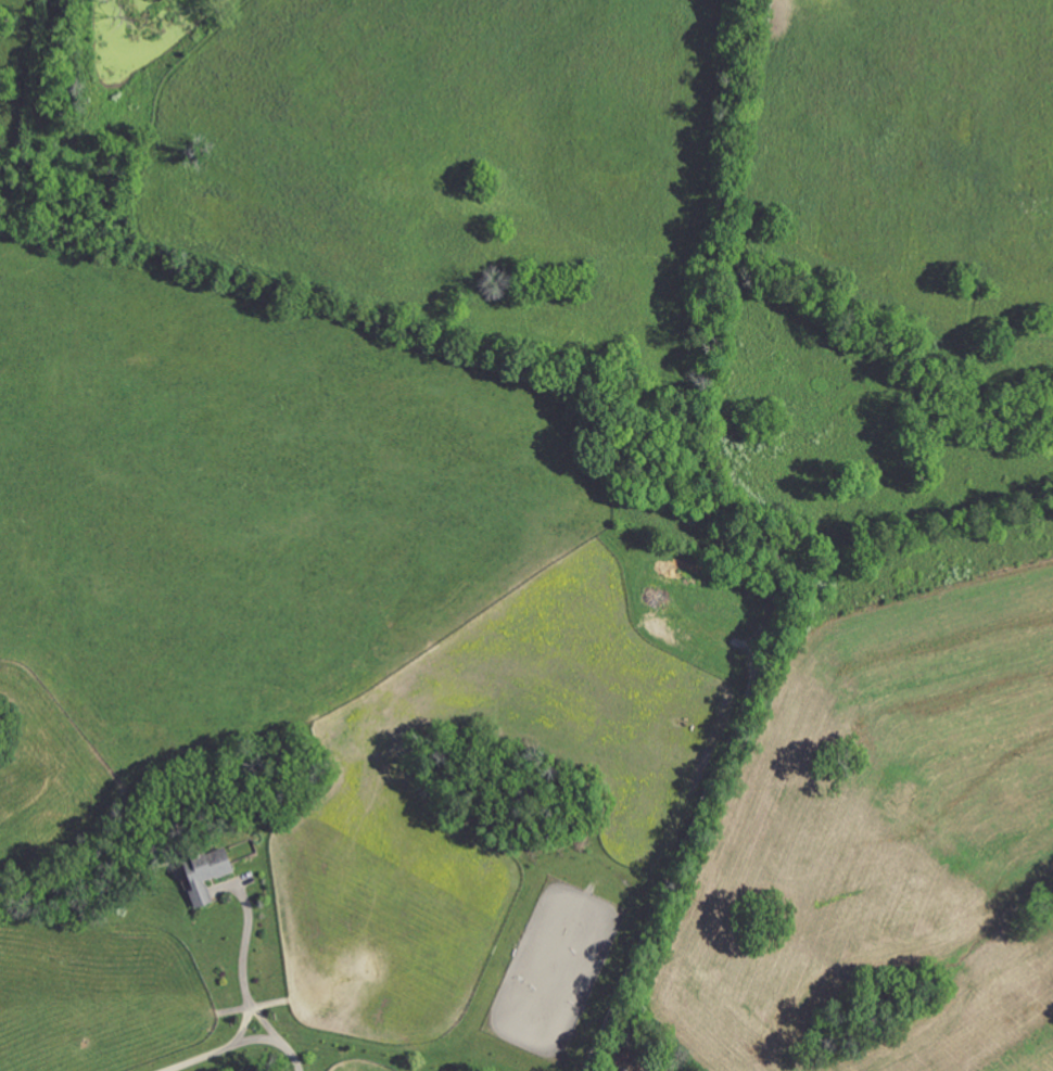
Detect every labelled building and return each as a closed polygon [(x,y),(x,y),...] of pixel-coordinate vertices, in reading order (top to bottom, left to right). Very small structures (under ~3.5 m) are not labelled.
[(240,872),(233,848),(187,861),(193,884),(192,884),(199,908),(216,904),(209,881),(240,872)]
